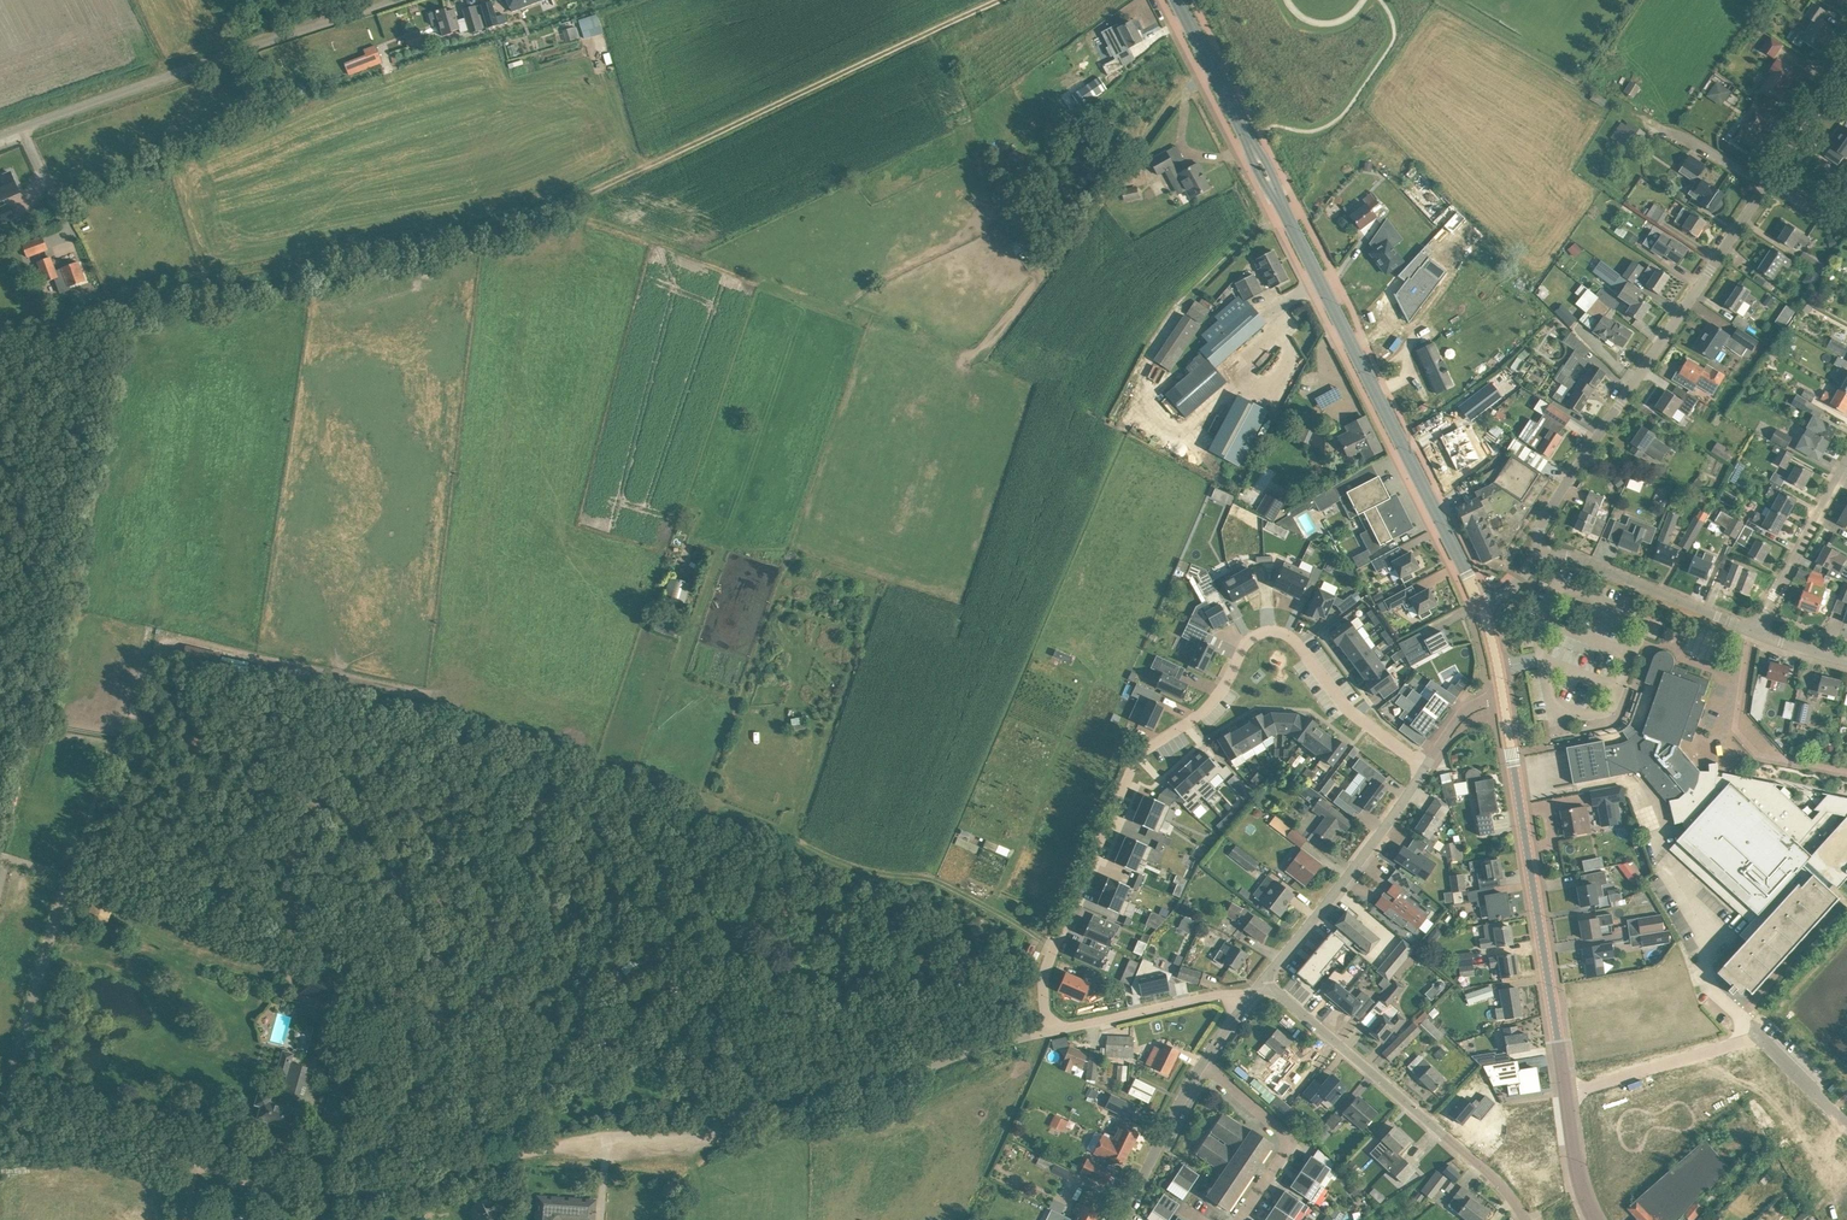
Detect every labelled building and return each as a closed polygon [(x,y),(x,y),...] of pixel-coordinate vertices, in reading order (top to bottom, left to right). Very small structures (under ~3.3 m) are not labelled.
[(512,11),(541,0),(507,0),(512,11)] [(481,4),(488,27),(498,24),(491,1),(481,4)] [(1792,28),(1786,37),(1789,39),(1789,40),(1796,45),(1797,44),(1801,47),(1804,41),(1808,44),(1808,47),(1811,46),(1820,52),(1821,51),(1822,51),(1823,50),(1824,50),(1825,49),(1826,48),(1826,47),(1827,46),(1827,45),(1827,44),(1827,43),(1832,35),(1829,33),(1833,27),(1823,20),(1828,12),(1818,6),(1814,3),(1806,15),(1813,20),(1805,32),(1798,27),(1795,31),(1792,28)] [(466,18),(457,20),(455,12),(447,14),(446,9),(429,14),(432,25),(439,24),(443,36),(453,33),(453,32),(461,29),(460,27),(468,25),(470,32),(482,28),(475,6),(463,10),(466,18)] [(602,33),(596,14),(579,20),(585,38),(592,37),(602,33)] [(1115,44),(1106,48),(1110,56),(1141,41),(1131,22),(1118,28),(1117,26),(1108,31),(1115,44)] [(562,29),(565,40),(578,37),(575,26),(562,29)] [(412,35),(405,38),(408,48),(415,45),(412,35)] [(1762,50),(1774,58),(1783,45),(1771,37),(1762,50)] [(364,51),(370,67),(381,63),(375,47),(364,51)] [(1102,65),(1107,75),(1123,67),(1118,57),(1102,65)] [(1789,67),(1779,60),(1778,60),(1771,71),(1773,72),(1761,90),(1773,98),(1775,96),(1781,101),(1788,91),(1784,88),(1794,73),(1787,68),(1788,67),(1789,68),(1789,67)] [(1071,95),(1079,107),(1105,89),(1097,77),(1071,95)] [(1623,92),(1633,98),(1639,88),(1629,82),(1623,92)] [(1707,97),(1721,107),(1732,92),(1717,82),(1707,97)] [(1770,118),(1760,111),(1756,109),(1744,126),(1742,125),(1732,140),(1751,153),(1762,138),(1757,135),(1764,126),(1770,118)] [(1838,165),(1844,156),(1846,158),(1846,128),(1844,125),(1829,146),(1831,147),(1825,156),(1838,165)] [(1618,132),(1613,140),(1625,148),(1638,129),(1634,126),(1631,130),(1630,132),(1626,138),(1618,132)] [(1021,161),(1014,149),(1005,154),(1011,166),(1021,161)] [(1166,151),(1150,160),(1157,174),(1164,170),(1172,185),(1181,180),(1191,198),(1209,188),(1201,173),(1203,172),(1198,163),(1178,174),(1173,166),(1173,165),(1166,151)] [(1681,166),(1696,177),(1704,166),(1689,155),(1681,166)] [(1376,162),(1363,160),(1361,172),(1374,174),(1376,162)] [(0,177),(0,200),(19,192),(10,172),(0,177)] [(1006,197),(997,178),(984,184),(994,204),(1006,197)] [(1723,195),(1713,188),(1702,181),(1691,196),(1700,203),(1700,204),(1712,212),(1723,195)] [(1121,190),(1124,202),(1138,199),(1136,187),(1121,190)] [(1184,190),(1178,193),(1183,202),(1188,199),(1184,190)] [(1366,204),(1350,217),(1360,230),(1376,217),(1373,214),(1382,207),(1376,200),(1367,206),(1366,204)] [(1646,215),(1659,225),(1667,213),(1654,204),(1646,215)] [(14,217),(8,205),(0,208),(0,223),(14,217)] [(1448,206),(1432,217),(1438,225),(1454,214),(1448,206)] [(1678,214),(1678,215),(1674,221),(1683,227),(1682,228),(1695,237),(1705,222),(1683,207),(1678,214)] [(1457,211),(1443,226),(1451,233),(1465,218),(1457,211)] [(1055,229),(1045,218),(1039,224),(1049,234),(1055,229)] [(1371,254),(1386,274),(1402,262),(1391,248),(1402,240),(1387,219),(1369,244),(1375,251),(1371,254)] [(1798,241),(1805,246),(1810,239),(1803,234),(1803,233),(1789,224),(1779,239),(1793,249),(1798,241)] [(1617,226),(1613,232),(1623,238),(1627,232),(1617,226)] [(1652,229),(1642,244),(1650,249),(1650,250),(1660,257),(1663,254),(1677,264),(1687,249),(1672,240),(1661,233),(1660,235),(1652,229)] [(1627,232),(1623,238),(1634,245),(1638,239),(1627,232)] [(22,244),(27,257),(48,249),(43,236),(22,244)] [(1575,242),(1566,249),(1572,256),(1581,250),(1575,242)] [(1404,283),(1393,297),(1407,325),(1411,319),(1438,283),(1420,269),(1432,253),(1424,247),(1396,277),(1404,283)] [(1759,270),(1773,280),(1783,265),(1788,269),(1793,261),(1773,248),(1759,270)] [(1273,251),(1253,261),(1257,269),(1259,268),(1270,289),(1288,280),(1273,251)] [(1799,260),(1819,273),(1824,266),(1804,252),(1799,260)] [(47,282),(54,279),(59,294),(71,290),(69,287),(85,281),(78,262),(55,270),(50,257),(39,261),(47,282)] [(1633,261),(1621,277),(1627,281),(1627,282),(1631,284),(1643,268),(1633,261)] [(1669,277),(1659,270),(1649,263),(1644,270),(1652,275),(1645,286),(1657,294),(1669,277)] [(1812,269),(1807,275),(1817,282),(1821,275),(1812,269)] [(1235,284),(1244,302),(1262,292),(1253,275),(1235,284)] [(1766,282),(1758,276),(1755,280),(1763,286),(1766,282)] [(1625,311),(1639,321),(1643,315),(1644,315),(1646,312),(1646,311),(1649,306),(1637,298),(1641,291),(1631,284),(1627,282),(1618,296),(1630,304),(1625,311)] [(1741,284),(1726,306),(1736,313),(1745,300),(1753,305),(1751,308),(1755,311),(1761,302),(1757,299),(1749,294),(1751,291),(1741,284)] [(1549,288),(1542,292),(1551,307),(1558,303),(1549,288)] [(1600,289),(1595,295),(1599,298),(1610,308),(1616,301),(1600,288),(1600,289)] [(1581,298),(1575,305),(1586,314),(1599,298),(1595,295),(1588,289),(1581,298)] [(1173,387),(1164,395),(1166,396),(1177,410),(1185,419),(1187,417),(1194,411),(1227,382),(1214,368),(1256,331),(1265,323),(1247,302),(1244,304),(1241,301),(1241,300),(1235,293),(1228,299),(1231,302),(1224,309),(1222,311),(1214,319),(1216,321),(1206,330),(1200,335),(1207,343),(1198,350),(1201,352),(1192,360),(1193,361),(1185,368),(1189,373),(1173,387)] [(1586,314),(1598,323),(1603,317),(1610,308),(1599,298),(1586,314)] [(1192,300),(1186,313),(1202,321),(1208,307),(1192,300)] [(1785,328),(1796,311),(1787,305),(1776,322),(1785,328)] [(1561,318),(1570,326),(1577,319),(1569,311),(1561,318)] [(1160,351),(1153,360),(1170,371),(1176,362),(1200,326),(1184,315),(1160,351)] [(1733,323),(1745,331),(1750,324),(1737,316),(1733,323)] [(1608,337),(1622,347),(1631,333),(1616,323),(1615,325),(1603,317),(1593,332),(1606,340),(1608,337)] [(1720,328),(1713,324),(1702,339),(1700,338),(1695,346),(1697,347),(1696,349),(1713,360),(1724,344),(1731,349),(1737,341),(1753,351),(1759,342),(1739,329),(1733,337),(1720,328)] [(1584,345),(1570,332),(1564,341),(1579,351),(1584,345)] [(1844,356),(1846,351),(1846,345),(1832,337),(1827,347),(1844,356)] [(1429,346),(1417,351),(1435,390),(1440,387),(1440,386),(1445,383),(1446,385),(1451,382),(1446,372),(1447,371),(1446,369),(1447,369),(1443,360),(1441,361),(1436,350),(1431,352),(1429,346)] [(1574,351),(1560,372),(1568,377),(1578,362),(1588,371),(1583,379),(1580,378),(1576,383),(1590,392),(1593,387),(1594,388),(1604,373),(1593,366),(1594,364),(1574,351)] [(1689,360),(1681,373),(1688,378),(1683,386),(1694,392),(1699,384),(1699,383),(1697,382),(1699,377),(1718,388),(1726,376),(1714,369),(1710,375),(1703,371),(1704,369),(1689,360)] [(1841,388),(1846,392),(1846,371),(1840,367),(1836,374),(1845,380),(1841,388)] [(1560,372),(1555,380),(1567,388),(1562,396),(1556,392),(1552,397),(1565,406),(1566,404),(1578,412),(1588,398),(1587,397),(1590,392),(1576,383),(1568,377),(1560,372)] [(1493,381),(1470,398),(1480,412),(1503,394),(1493,381)] [(1315,395),(1321,408),(1342,399),(1336,386),(1315,395)] [(1836,397),(1826,391),(1822,399),(1831,405),(1846,414),(1846,412),(1846,392),(1841,388),(1836,397)] [(1802,396),(1812,402),(1816,395),(1806,389),(1802,396)] [(1698,400),(1697,400),(1687,393),(1682,400),(1668,391),(1657,407),(1672,417),(1677,409),(1688,416),(1698,400)] [(1238,395),(1208,450),(1238,466),(1267,411),(1238,395)] [(1797,395),(1792,404),(1803,410),(1814,416),(1807,428),(1808,429),(1830,441),(1837,429),(1838,428),(1832,425),(1832,424),(1830,423),(1829,424),(1820,418),(1824,410),(1808,401),(1797,395)] [(1569,418),(1549,404),(1542,414),(1543,414),(1562,427),(1569,418)] [(1562,427),(1543,414),(1525,442),(1549,457),(1561,438),(1558,435),(1563,428),(1562,427)] [(1339,441),(1347,458),(1360,452),(1363,459),(1381,450),(1364,417),(1344,427),(1349,436),(1339,441)] [(1458,422),(1439,432),(1448,450),(1456,467),(1476,456),(1458,422)] [(1632,451),(1642,458),(1646,452),(1661,462),(1671,447),(1656,437),(1656,436),(1644,427),(1633,443),(1636,445),(1632,451)] [(1771,441),(1786,449),(1793,438),(1777,429),(1771,441)] [(1808,429),(1797,449),(1819,461),(1830,441),(1808,429)] [(1718,442),(1712,452),(1727,461),(1733,451),(1718,442)] [(1794,455),(1783,449),(1776,445),(1772,451),(1779,455),(1774,463),(1793,473),(1789,481),(1803,489),(1812,473),(1798,465),(1798,466),(1790,461),(1794,455)] [(1505,546),(1546,485),(1550,479),(1511,453),(1490,484),(1474,492),(1477,498),(1457,507),(1462,518),(1461,518),(1482,563),(1500,554),(1507,550),(1505,546)] [(1665,478),(1668,469),(1657,465),(1652,479),(1659,481),(1660,476),(1665,478)] [(1731,477),(1738,480),(1744,469),(1737,465),(1731,477)] [(1781,485),(1785,477),(1774,472),(1770,480),(1781,485)] [(1378,476),(1338,497),(1340,500),(1350,519),(1361,513),(1369,529),(1360,534),(1367,549),(1370,555),(1381,547),(1380,545),(1392,539),(1391,538),(1394,537),(1395,537),(1410,529),(1393,496),(1389,498),(1378,476)] [(1631,477),(1627,487),(1633,490),(1637,480),(1631,477)] [(1771,487),(1767,495),(1777,500),(1772,509),(1787,517),(1797,500),(1782,492),(1784,488),(1774,482),(1771,487)] [(1305,502),(1310,510),(1317,506),(1320,511),(1340,500),(1338,497),(1332,487),(1312,499),(1305,502)] [(1723,490),(1719,500),(1732,506),(1736,496),(1723,490)] [(1587,501),(1593,503),(1588,514),(1583,512),(1576,528),(1591,534),(1591,533),(1600,536),(1606,521),(1596,517),(1600,506),(1601,507),(1605,498),(1591,492),(1587,501)] [(1224,503),(1230,505),(1234,496),(1228,494),(1224,503)] [(1236,517),(1240,509),(1233,506),(1230,514),(1236,517)] [(1772,509),(1767,518),(1758,513),(1754,520),(1763,525),(1763,526),(1778,535),(1787,517),(1772,509)] [(1727,528),(1725,532),(1736,539),(1744,525),(1721,511),(1715,521),(1727,528)] [(1288,515),(1275,523),(1302,537),(1303,536),(1293,517),(1289,512),(1286,513),(1288,515)] [(1658,543),(1662,544),(1656,559),(1672,566),(1679,550),(1668,546),(1679,515),(1670,512),(1658,543)] [(1686,533),(1696,539),(1705,523),(1695,517),(1686,533)] [(1616,522),(1609,539),(1621,544),(1620,545),(1638,552),(1643,541),(1651,544),(1657,528),(1630,518),(1627,526),(1616,522)] [(1271,531),(1274,524),(1268,521),(1265,527),(1271,531)] [(1758,540),(1751,535),(1754,529),(1745,524),(1736,540),(1752,550),(1749,556),(1762,563),(1771,546),(1759,539),(1758,540)] [(1387,553),(1371,561),(1376,572),(1384,567),(1391,564),(1394,570),(1399,579),(1401,579),(1403,583),(1414,578),(1411,572),(1419,568),(1418,566),(1419,564),(1419,562),(1418,560),(1416,559),(1414,559),(1410,552),(1399,558),(1397,556),(1390,559),(1387,553),(1399,547),(1398,546),(1387,553)] [(1818,562),(1830,569),(1826,576),(1840,580),(1846,583),(1846,568),(1844,573),(1840,571),(1843,565),(1846,559),(1846,558),(1839,554),(1839,553),(1826,546),(1818,562)] [(1367,549),(1352,557),(1358,568),(1370,561),(1368,556),(1370,555),(1367,549)] [(1694,561),(1690,572),(1707,579),(1712,564),(1715,556),(1706,553),(1698,550),(1696,557),(1694,561)] [(1720,567),(1721,568),(1732,572),(1726,585),(1736,589),(1735,590),(1749,595),(1758,574),(1744,569),(1745,568),(1731,562),(1733,558),(1728,555),(1725,555),(1720,567)] [(1285,561),(1273,587),(1286,593),(1299,567),(1285,561)] [(1244,563),(1231,570),(1245,595),(1258,588),(1244,563)] [(1212,625),(1214,628),(1228,620),(1225,615),(1229,613),(1229,614),(1230,613),(1222,598),(1212,581),(1206,569),(1191,564),(1187,573),(1196,577),(1199,582),(1196,584),(1208,604),(1196,606),(1188,623),(1206,632),(1207,628),(1212,625)] [(1299,567),(1286,593),(1299,599),(1302,593),(1308,580),(1315,583),(1321,570),(1320,570),(1314,567),(1311,573),(1299,567)] [(1795,578),(1805,581),(1809,572),(1799,568),(1795,578)] [(1231,570),(1212,581),(1222,598),(1228,595),(1233,602),(1245,595),(1231,570)] [(1813,571),(1800,607),(1818,613),(1819,611),(1820,612),(1822,605),(1821,605),(1823,598),(1827,587),(1829,583),(1831,578),(1826,576),(1813,571)] [(670,576),(663,599),(673,602),(683,605),(690,583),(681,580),(680,580),(670,576)] [(1845,582),(1838,599),(1846,603),(1846,583),(1845,582)] [(1412,585),(1383,601),(1389,611),(1409,600),(1417,616),(1418,615),(1421,620),(1431,614),(1429,609),(1437,605),(1435,603),(1437,601),(1437,599),(1436,597),(1434,596),(1432,596),(1428,589),(1416,595),(1415,592),(1408,596),(1405,590),(1412,586),(1412,585)] [(1315,618),(1317,619),(1319,616),(1324,618),(1332,603),(1336,606),(1342,613),(1356,602),(1351,595),(1343,601),(1319,589),(1313,600),(1311,599),(1308,605),(1310,606),(1306,614),(1309,615),(1309,616),(1313,618),(1315,618)] [(1581,609),(1588,612),(1590,605),(1583,603),(1581,609)] [(1371,619),(1375,616),(1371,610),(1367,613),(1371,619)] [(1379,622),(1375,616),(1371,619),(1375,625),(1379,622)] [(666,629),(675,632),(676,628),(677,628),(679,622),(669,619),(666,629)] [(1336,646),(1338,644),(1356,631),(1348,620),(1328,635),(1336,646)] [(1214,636),(1188,623),(1181,636),(1194,642),(1191,649),(1195,651),(1188,665),(1203,672),(1215,647),(1210,644),(1214,636)] [(1385,639),(1389,636),(1385,630),(1380,633),(1385,639)] [(1338,644),(1346,654),(1363,640),(1356,631),(1338,644)] [(1401,643),(1399,644),(1407,659),(1411,657),(1427,648),(1431,655),(1449,645),(1441,631),(1423,641),(1419,634),(1420,633),(1419,633),(1405,640),(1403,641),(1401,643)] [(1393,642),(1389,636),(1385,639),(1389,645),(1393,642)] [(1346,654),(1353,663),(1370,650),(1363,640),(1346,654)] [(1069,662),(1071,656),(1054,649),(1052,655),(1069,662)] [(1353,663),(1360,673),(1378,660),(1370,650),(1353,663)] [(1629,740),(1625,741),(1619,743),(1605,746),(1606,746),(1611,777),(1616,776),(1641,771),(1667,802),(1670,801),(1675,823),(1675,824),(1680,823),(1682,822),(1683,821),(1686,821),(1688,820),(1691,829),(1688,833),(1674,847),(1753,923),(1742,934),(1749,941),(1752,944),(1725,972),(1737,983),(1734,986),(1730,990),(1735,994),(1739,990),(1742,994),(1743,993),(1742,993),(1747,988),(1749,989),(1750,988),(1748,987),(1750,984),(1751,984),(1835,892),(1838,889),(1839,888),(1840,887),(1845,882),(1846,879),(1846,819),(1813,857),(1799,844),(1828,812),(1846,816),(1846,798),(1829,794),(1815,809),(1815,810),(1822,811),(1813,820),(1776,786),(1778,785),(1778,784),(1732,775),(1724,773),(1723,777),(1718,776),(1718,772),(1718,769),(1718,762),(1717,763),(1710,764),(1710,767),(1710,771),(1705,771),(1701,771),(1680,747),(1683,739),(1693,742),(1695,736),(1707,702),(1701,700),(1703,696),(1705,696),(1710,680),(1704,678),(1701,677),(1687,672),(1688,670),(1676,666),(1675,665),(1675,661),(1675,659),(1674,657),(1672,654),(1668,651),(1666,651),(1664,651),(1660,651),(1657,654),(1655,656),(1654,657),(1652,663),(1650,670),(1647,677),(1645,682),(1656,686),(1644,720),(1641,727),(1638,732),(1637,733),(1634,730),(1627,735),(1630,739),(1629,740)] [(1162,673),(1155,687),(1180,699),(1187,684),(1174,678),(1180,666),(1163,658),(1157,671),(1162,673)] [(1360,673),(1367,683),(1385,669),(1378,660),(1360,673)] [(1754,695),(1751,713),(1760,723),(1769,687),(1775,689),(1778,680),(1786,682),(1790,668),(1772,663),(1769,677),(1759,674),(1754,695)] [(1365,684),(1373,695),(1378,691),(1392,680),(1393,680),(1385,669),(1367,683),(1365,684)] [(1813,696),(1818,698),(1820,692),(1837,696),(1841,681),(1823,677),(1821,686),(1816,685),(1813,696)] [(1412,689),(1406,698),(1435,720),(1443,710),(1448,703),(1441,697),(1446,690),(1430,679),(1425,686),(1433,693),(1427,701),(1412,689)] [(1392,680),(1378,691),(1383,698),(1398,687),(1392,680)] [(1137,683),(1131,695),(1143,701),(1140,707),(1144,709),(1137,724),(1152,730),(1164,705),(1158,703),(1162,695),(1137,683)] [(1451,683),(1446,690),(1449,693),(1456,697),(1461,690),(1451,683)] [(1403,685),(1398,692),(1401,694),(1406,687),(1403,685)] [(1401,695),(1394,703),(1415,718),(1410,725),(1405,721),(1399,730),(1410,739),(1416,731),(1424,736),(1435,720),(1406,698),(1401,695)] [(1814,705),(1797,701),(1792,721),(1809,725),(1814,705)] [(1113,713),(1110,721),(1117,724),(1120,717),(1113,713)] [(1250,722),(1262,741),(1273,735),(1263,717),(1260,713),(1249,720),(1250,722)] [(1263,717),(1273,735),(1276,733),(1282,733),(1283,714),(1270,713),(1263,717)] [(1303,720),(1296,714),(1283,714),(1282,733),(1288,733),(1291,736),(1303,720)] [(1291,736),(1302,744),(1315,726),(1317,724),(1306,716),(1303,720),(1291,736)] [(1240,728),(1252,748),(1262,741),(1250,722),(1240,728)] [(1302,744),(1311,751),(1325,733),(1315,726),(1302,744)] [(1230,734),(1242,754),(1252,748),(1240,728),(1230,734)] [(1217,739),(1230,761),(1242,754),(1230,734),(1229,732),(1217,739)] [(1325,733),(1311,751),(1321,758),(1334,740),(1325,733)] [(1336,738),(1334,740),(1321,758),(1331,766),(1346,746),(1336,738)] [(1605,741),(1567,747),(1574,784),(1611,778),(1611,777),(1606,746),(1605,746),(1605,741)] [(1354,746),(1348,754),(1353,758),(1359,750),(1354,746)] [(1191,760),(1190,760),(1209,781),(1218,773),(1224,780),(1232,772),(1226,765),(1222,768),(1215,760),(1213,761),(1203,750),(1191,760)] [(1292,756),(1287,762),(1291,765),(1296,759),(1292,756)] [(1272,758),(1267,764),(1271,767),(1275,761),(1272,758)] [(1359,758),(1352,767),(1365,778),(1359,786),(1378,800),(1387,788),(1381,784),(1386,778),(1359,758)] [(1190,760),(1179,771),(1202,796),(1205,800),(1216,789),(1209,781),(1190,760)] [(1300,762),(1295,768),(1299,771),(1303,765),(1300,762)] [(1259,770),(1265,774),(1268,771),(1262,766),(1259,770)] [(1303,774),(1307,777),(1311,771),(1307,768),(1303,774)] [(1465,779),(1468,793),(1494,789),(1492,779),(1479,781),(1479,777),(1480,777),(1478,772),(1474,769),(1469,770),(1466,774),(1467,779),(1465,779)] [(1179,772),(1167,782),(1170,785),(1185,802),(1183,803),(1183,804),(1191,812),(1201,803),(1198,800),(1202,796),(1179,771),(1178,771),(1179,772)] [(1311,771),(1307,777),(1311,780),(1315,774),(1311,771)] [(1257,772),(1254,776),(1260,781),(1263,776),(1257,772)] [(1260,781),(1254,776),(1250,780),(1257,785),(1260,781)] [(1238,779),(1231,786),(1243,799),(1251,792),(1238,779)] [(1324,786),(1320,791),(1325,795),(1335,783),(1330,779),(1324,786)] [(1441,784),(1445,799),(1457,796),(1453,781),(1441,784)] [(1322,796),(1306,785),(1300,794),(1315,805),(1313,807),(1314,807),(1311,810),(1320,816),(1322,814),(1326,817),(1314,832),(1327,842),(1335,832),(1335,831),(1339,826),(1345,831),(1352,822),(1328,805),(1320,798),(1322,796)] [(1343,789),(1337,797),(1359,814),(1364,808),(1369,812),(1378,800),(1359,786),(1351,796),(1343,789)] [(1622,786),(1590,792),(1593,806),(1598,805),(1602,826),(1616,823),(1613,802),(1617,801),(1625,800),(1622,786)] [(1468,793),(1468,794),(1476,792),(1480,815),(1476,816),(1479,836),(1494,833),(1490,814),(1498,812),(1494,789),(1468,793)] [(1144,794),(1138,808),(1164,820),(1173,799),(1160,793),(1157,800),(1144,794)] [(1436,798),(1415,829),(1422,834),(1425,836),(1422,840),(1424,842),(1425,842),(1427,844),(1428,844),(1431,847),(1437,839),(1430,834),(1440,820),(1444,813),(1440,810),(1445,804),(1443,803),(1436,798)] [(1123,819),(1128,805),(1122,803),(1117,817),(1123,819)] [(1561,811),(1565,836),(1590,831),(1586,807),(1561,811)] [(1138,808),(1132,821),(1159,833),(1164,820),(1138,808)] [(1231,812),(1222,820),(1228,826),(1235,817),(1231,812)] [(1275,815),(1268,823),(1269,823),(1279,831),(1286,837),(1299,847),(1305,839),(1292,829),(1275,815)] [(1222,820),(1216,825),(1221,831),(1228,826),(1222,820)] [(1126,836),(1120,849),(1141,858),(1146,861),(1152,847),(1126,836)] [(1158,841),(1155,849),(1160,851),(1163,844),(1158,841)] [(1443,844),(1447,863),(1464,859),(1460,841),(1443,844)] [(1427,845),(1424,849),(1431,853),(1434,849),(1431,847),(1428,844),(1427,844),(1427,845)] [(1403,847),(1395,859),(1410,870),(1424,879),(1426,874),(1434,863),(1421,854),(1418,857),(1403,847)] [(1120,849),(1114,863),(1135,872),(1141,858),(1120,849)] [(1240,851),(1232,860),(1250,873),(1257,864),(1240,851)] [(1319,864),(1310,857),(1302,851),(1287,870),(1305,883),(1319,864)] [(1479,860),(1469,862),(1470,870),(1476,869),(1478,882),(1486,880),(1492,879),(1492,880),(1494,880),(1494,879),(1499,878),(1501,878),(1498,859),(1492,860),(1491,858),(1479,860)] [(1619,864),(1628,883),(1639,878),(1629,859),(1619,864)] [(1384,913),(1402,927),(1403,926),(1414,934),(1418,928),(1419,928),(1426,918),(1430,912),(1419,904),(1420,902),(1407,891),(1414,882),(1396,869),(1387,880),(1393,884),(1383,896),(1382,895),(1375,904),(1385,911),(1384,913)] [(1593,884),(1577,887),(1580,906),(1598,903),(1597,897),(1603,895),(1601,885),(1606,884),(1604,871),(1585,874),(1585,875),(1591,874),(1593,884)] [(1139,873),(1136,881),(1141,883),(1144,875),(1139,873)] [(1462,891),(1465,890),(1463,874),(1449,875),(1451,892),(1452,892),(1462,891)] [(1173,882),(1177,883),(1184,886),(1187,880),(1176,875),(1173,882)] [(1108,877),(1102,890),(1124,900),(1130,886),(1108,877)] [(1136,881),(1133,888),(1138,890),(1141,883),(1136,881)] [(1264,904),(1262,906),(1268,911),(1270,909),(1279,916),(1287,907),(1285,905),(1294,894),(1276,881),(1260,902),(1264,904)] [(1467,892),(1468,903),(1476,901),(1477,906),(1479,906),(1481,918),(1490,917),(1490,919),(1500,917),(1500,916),(1508,915),(1504,893),(1494,895),(1493,887),(1467,892)] [(1608,890),(1610,901),(1621,899),(1619,888),(1608,890)] [(1102,890),(1096,904),(1123,915),(1129,902),(1124,900),(1102,890)] [(1464,903),(1462,891),(1452,892),(1453,904),(1464,903)] [(1253,916),(1243,908),(1231,903),(1225,914),(1235,920),(1237,916),(1247,924),(1244,929),(1260,941),(1270,928),(1254,916),(1253,916)] [(109,911),(100,907),(97,917),(106,920),(109,911)] [(1327,937),(1296,973),(1309,984),(1313,987),(1316,984),(1321,978),(1323,976),(1326,972),(1322,969),(1340,948),(1338,947),(1347,936),(1362,949),(1360,952),(1365,956),(1380,939),(1346,911),(1334,925),(1340,929),(1331,940),(1327,937)] [(1600,936),(1599,926),(1614,924),(1612,913),(1596,916),(1597,919),(1580,921),(1583,939),(1600,936)] [(1637,918),(1640,934),(1663,930),(1661,914),(1637,918)] [(1089,921),(1083,935),(1096,941),(1108,946),(1114,932),(1117,933),(1120,926),(1120,925),(1106,919),(1106,920),(1103,926),(1089,921)] [(1485,938),(1479,939),(1480,948),(1512,943),(1509,926),(1503,927),(1502,922),(1483,925),(1485,938)] [(1640,935),(1641,947),(1669,943),(1667,931),(1640,935)] [(1142,955),(1148,934),(1140,932),(1133,952),(1142,955)] [(1247,954),(1237,947),(1234,945),(1226,940),(1213,959),(1222,965),(1224,962),(1236,970),(1247,954)] [(1376,970),(1388,980),(1414,950),(1402,940),(1376,970)] [(1080,942),(1074,957),(1099,968),(1105,954),(1107,955),(1111,947),(1108,946),(1096,941),(1093,948),(1080,942)] [(1614,957),(1612,944),(1583,948),(1588,976),(1603,973),(1601,959),(1614,957)] [(1472,952),(1453,955),(1455,968),(1459,967),(1460,967),(1473,965),(1472,952)] [(1179,966),(1183,957),(1177,954),(1173,963),(1179,966)] [(1499,956),(1499,957),(1490,959),(1491,967),(1500,966),(1502,977),(1517,975),(1514,954),(1499,956)] [(1358,956),(1352,963),(1356,965),(1361,958),(1358,956)] [(1143,958),(1131,986),(1133,994),(1134,994),(1141,993),(1141,996),(1169,990),(1167,983),(1171,973),(1170,973),(1152,965),(1153,963),(1152,962),(1143,959),(1143,958)] [(1127,964),(1120,981),(1128,985),(1136,967),(1127,964)] [(1460,967),(1461,977),(1475,975),(1473,965),(1460,967)] [(1177,977),(1199,984),(1198,986),(1199,986),(1203,972),(1202,973),(1181,966),(1177,977)] [(1636,979),(1641,986),(1652,978),(1646,971),(1636,979)] [(1066,973),(1059,991),(1081,1000),(1086,988),(1091,977),(1084,974),(1081,980),(1066,973)] [(1327,978),(1319,988),(1324,992),(1325,992),(1333,982),(1327,978)] [(1438,978),(1424,993),(1431,1000),(1445,985),(1438,978)] [(1375,1021),(1367,1030),(1382,1043),(1393,1030),(1395,1032),(1405,1021),(1397,1014),(1401,1009),(1392,1002),(1404,988),(1395,980),(1392,984),(1383,995),(1379,1000),(1370,1011),(1378,1018),(1375,1021)] [(1324,993),(1337,1005),(1348,992),(1334,981),(1333,982),(1325,992),(1324,992),(1324,993)] [(1465,995),(1468,1004),(1493,996),(1490,986),(1465,995)] [(1125,1001),(1122,987),(1105,991),(1108,1005),(1125,1001)] [(1500,990),(1503,1007),(1495,1008),(1496,1019),(1505,1018),(1505,1019),(1521,1016),(1517,987),(1500,990)] [(1337,1005),(1351,1016),(1361,1004),(1367,1009),(1374,1001),(1362,991),(1355,998),(1348,992),(1337,1005)] [(298,1000),(317,1006),(319,1000),(300,994),(298,1000)] [(306,1004),(303,1015),(314,1017),(317,1007),(306,1004)] [(1435,1043),(1438,1040),(1440,1042),(1448,1034),(1425,1012),(1414,1023),(1421,1030),(1435,1043)] [(1382,1053),(1390,1061),(1421,1031),(1413,1023),(1382,1053)] [(1504,1028),(1506,1037),(1505,1037),(1508,1053),(1529,1050),(1526,1033),(1517,1035),(1516,1027),(1504,1028)] [(1258,1050),(1266,1056),(1265,1057),(1272,1064),(1280,1055),(1292,1042),(1277,1029),(1258,1050)] [(1100,1056),(1132,1057),(1133,1037),(1107,1036),(1107,1040),(1101,1040),(1100,1056)] [(1155,1045),(1146,1064),(1153,1067),(1167,1074),(1179,1051),(1165,1044),(1162,1049),(1155,1045)] [(1082,1067),(1087,1054),(1069,1047),(1060,1069),(1069,1073),(1073,1064),(1082,1067)] [(1471,1056),(1481,1065),(1482,1065),(1496,1063),(1494,1052),(1471,1056)] [(1419,1078),(1432,1092),(1444,1079),(1431,1067),(1431,1068),(1422,1059),(1411,1071),(1419,1078)] [(1496,1063),(1482,1065),(1492,1087),(1493,1086),(1506,1084),(1507,1085),(1519,1083),(1520,1093),(1539,1090),(1535,1068),(1519,1070),(1517,1059),(1496,1063)] [(1087,1079),(1094,1080),(1097,1061),(1089,1060),(1087,1079)] [(259,1093),(256,1104),(262,1106),(258,1119),(269,1122),(268,1124),(272,1125),(272,1123),(277,1124),(276,1126),(280,1127),(280,1125),(291,1128),(293,1120),(304,1123),(307,1112),(304,1112),(306,1107),(303,1106),(312,1073),(307,1072),(308,1067),(292,1062),(287,1080),(284,1079),(280,1093),(282,1093),(279,1104),(271,1101),(272,1096),(259,1093)] [(1071,1074),(1081,1076),(1083,1069),(1072,1067),(1071,1074)] [(1260,1071),(1249,1083),(1250,1084),(1249,1086),(1269,1103),(1276,1095),(1282,1087),(1263,1070),(1261,1072),(1260,1071)] [(1304,1093),(1317,1105),(1321,1100),(1323,1101),(1326,1097),(1333,1103),(1341,1093),(1340,1093),(1345,1088),(1346,1087),(1331,1075),(1331,1076),(1322,1087),(1315,1081),(1304,1093)] [(1155,1088),(1135,1078),(1128,1093),(1148,1103),(1155,1088)] [(1665,1100),(1677,1097),(1675,1088),(1663,1091),(1665,1100)] [(1111,1095),(1105,1107),(1130,1120),(1136,1107),(1111,1095)] [(1448,1114),(1447,1115),(1454,1121),(1455,1119),(1462,1124),(1472,1113),(1480,1120),(1481,1119),(1494,1103),(1485,1095),(1484,1095),(1479,1102),(1475,1099),(1471,1104),(1461,1096),(1447,1113),(1448,1114)] [(1344,1113),(1362,1129),(1376,1112),(1369,1106),(1367,1107),(1356,1098),(1344,1113)] [(1094,1106),(1085,1123),(1099,1130),(1108,1113),(1094,1106)] [(1325,1123),(1315,1135),(1319,1139),(1327,1130),(1330,1127),(1333,1129),(1342,1119),(1335,1112),(1325,1123)] [(1241,1131),(1243,1128),(1223,1114),(1223,1113),(1222,1113),(1210,1131),(1211,1132),(1208,1135),(1195,1153),(1196,1153),(1217,1167),(1219,1163),(1226,1168),(1207,1197),(1227,1211),(1272,1143),(1252,1130),(1248,1136),(1241,1131)] [(1053,1114),(1048,1126),(1062,1132),(1067,1120),(1053,1114)] [(1117,1135),(1114,1141),(1131,1149),(1138,1133),(1117,1122),(1112,1132),(1117,1135)] [(1383,1139),(1383,1140),(1376,1148),(1383,1155),(1391,1147),(1397,1153),(1408,1141),(1394,1127),(1383,1139)] [(1114,1141),(1102,1135),(1094,1153),(1106,1159),(1107,1157),(1123,1165),(1131,1149),(1114,1141)] [(1637,1219),(1678,1219),(1694,1202),(1732,1169),(1705,1140),(1685,1158),(1631,1205),(1641,1216),(1637,1219)] [(1318,1148),(1313,1156),(1330,1168),(1334,1163),(1318,1148)] [(1301,1171),(1319,1184),(1326,1175),(1330,1178),(1335,1171),(1330,1168),(1313,1156),(1311,1156),(1301,1171)] [(1415,1170),(1401,1156),(1389,1169),(1403,1182),(1415,1170)] [(1069,1171),(1044,1159),(1040,1166),(1065,1179),(1069,1171)] [(1080,1172),(1093,1178),(1099,1165),(1087,1159),(1080,1172)] [(1166,1189),(1182,1200),(1199,1175),(1183,1164),(1166,1189)] [(1443,1171),(1454,1182),(1461,1175),(1449,1164),(1443,1171)] [(1834,1175),(1839,1181),(1846,1173),(1846,1167),(1845,1164),(1834,1175)] [(1756,1178),(1764,1186),(1773,1176),(1772,1175),(1773,1175),(1766,1168),(1756,1178)] [(1301,1171),(1290,1187),(1313,1203),(1324,1187),(1319,1184),(1301,1171)] [(1454,1185),(1446,1179),(1437,1171),(1422,1191),(1432,1198),(1440,1187),(1448,1193),(1454,1185)] [(1839,1181),(1846,1189),(1846,1173),(1839,1181)] [(1794,1181),(1789,1174),(1784,1177),(1789,1184),(1794,1181)] [(1462,1209),(1458,1213),(1467,1219),(1480,1219),(1487,1211),(1471,1198),(1473,1195),(1462,1187),(1451,1201),(1462,1209)] [(1285,1191),(1274,1206),(1293,1219),(1299,1210),(1304,1213),(1308,1206),(1285,1191)] [(1149,1219),(1169,1219),(1180,1204),(1163,1193),(1146,1218),(1149,1219)] [(1381,1194),(1376,1200),(1380,1203),(1385,1197),(1381,1194)] [(589,1219),(591,1219),(592,1203),(540,1199),(539,1219),(559,1219),(561,1218),(589,1219)] [(1691,1219),(1694,1219),(1704,1208),(1696,1202),(1685,1215),(1691,1219)] [(1075,1219),(1096,1219),(1099,1213),(1078,1203),(1073,1212),(1078,1215),(1075,1219)] [(1265,1219),(1295,1219),(1293,1219),(1274,1206),(1265,1219)] [(1797,1219),(1804,1219),(1811,1213),(1807,1209),(1796,1219),(1797,1219)]
